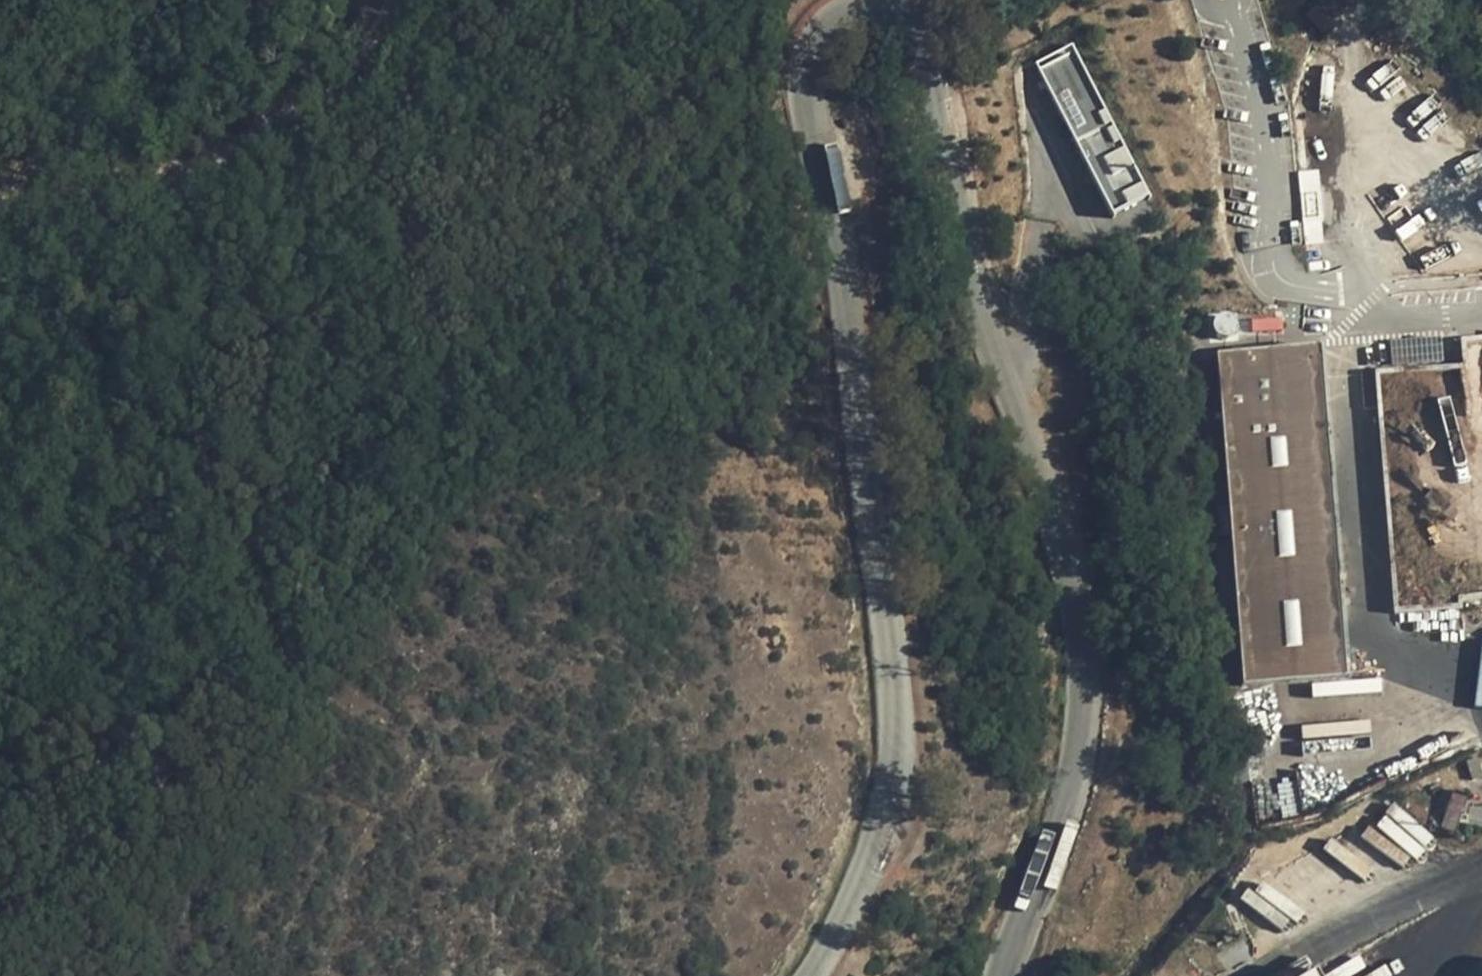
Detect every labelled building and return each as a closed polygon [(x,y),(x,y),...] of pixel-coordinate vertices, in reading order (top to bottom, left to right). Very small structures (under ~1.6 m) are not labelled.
[(1110,213),(1149,195),(1075,42),(1036,60),(1110,213)] [(1318,170),(1299,172),(1305,243),(1324,241),(1318,170)] [(1214,356),(1230,683),(1337,678),(1329,500),(1322,351),(1214,356)] [(1455,829),(1466,797),(1453,793),(1442,824),(1455,829)]
